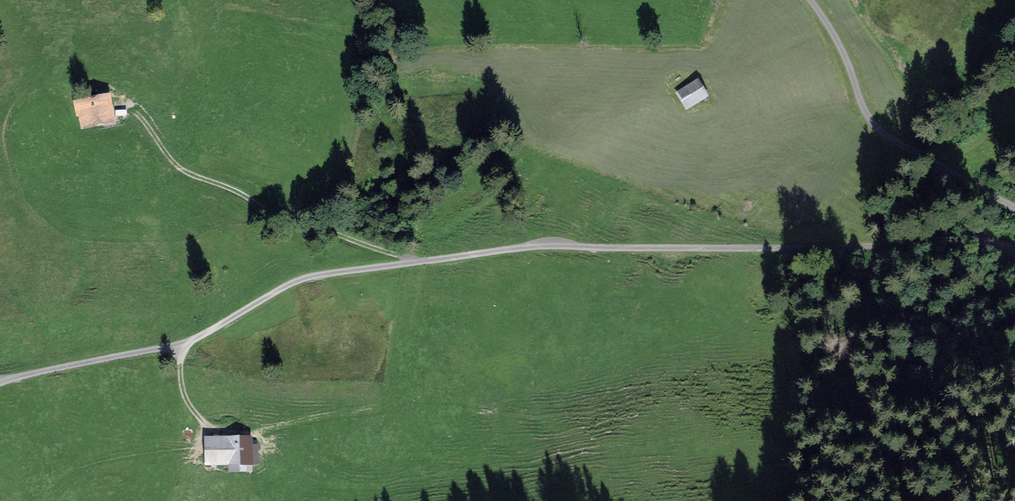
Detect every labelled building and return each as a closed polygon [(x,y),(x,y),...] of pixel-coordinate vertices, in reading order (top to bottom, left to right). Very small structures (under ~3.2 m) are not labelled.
[(692,114),(716,100),(704,80),(681,94),(692,114)] [(117,119),(111,91),(72,99),(76,115),(79,114),(82,127),(117,119)] [(260,468),(259,432),(210,433),(210,460),(234,460),(234,468),(260,468)]
